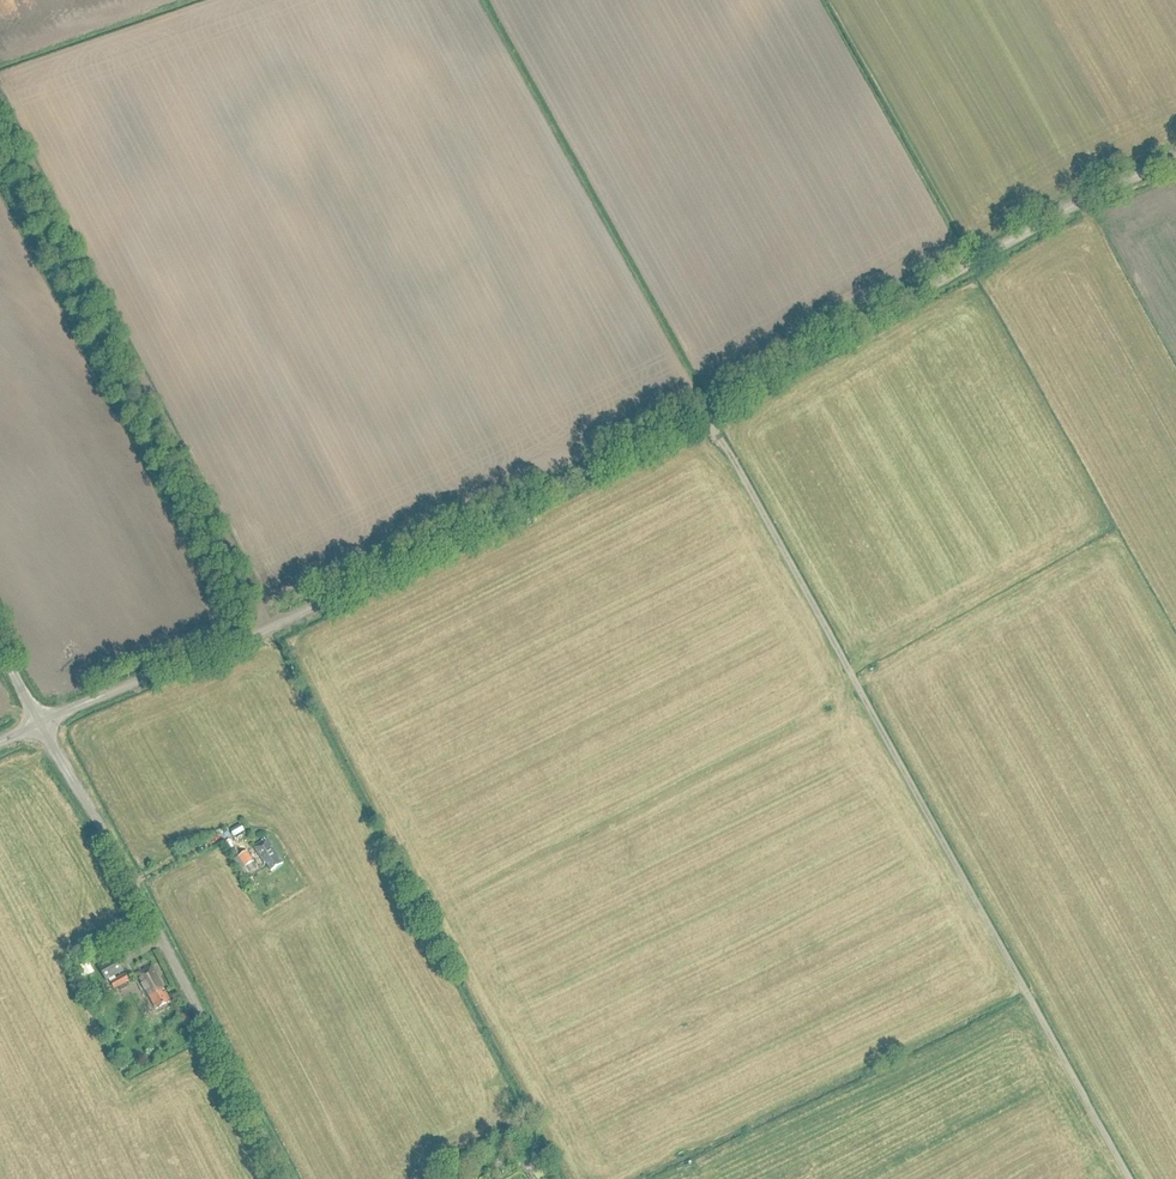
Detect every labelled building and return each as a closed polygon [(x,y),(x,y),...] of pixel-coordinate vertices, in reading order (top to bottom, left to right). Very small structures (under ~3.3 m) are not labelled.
[(234,838),(244,832),(241,826),(230,831),(234,838)] [(266,840),(253,849),(264,865),(265,864),(271,872),(282,864),(266,840)] [(253,863),(246,853),(238,858),(245,868),(253,863)] [(90,970),(97,969),(94,957),(88,959),(90,970)] [(116,958),(97,969),(105,982),(124,971),(116,958)] [(150,967),(136,975),(153,1007),(155,1011),(171,1002),(165,992),(162,994),(161,991),(163,990),(150,967)] [(114,990),(129,982),(124,975),(110,983),(114,990)]
